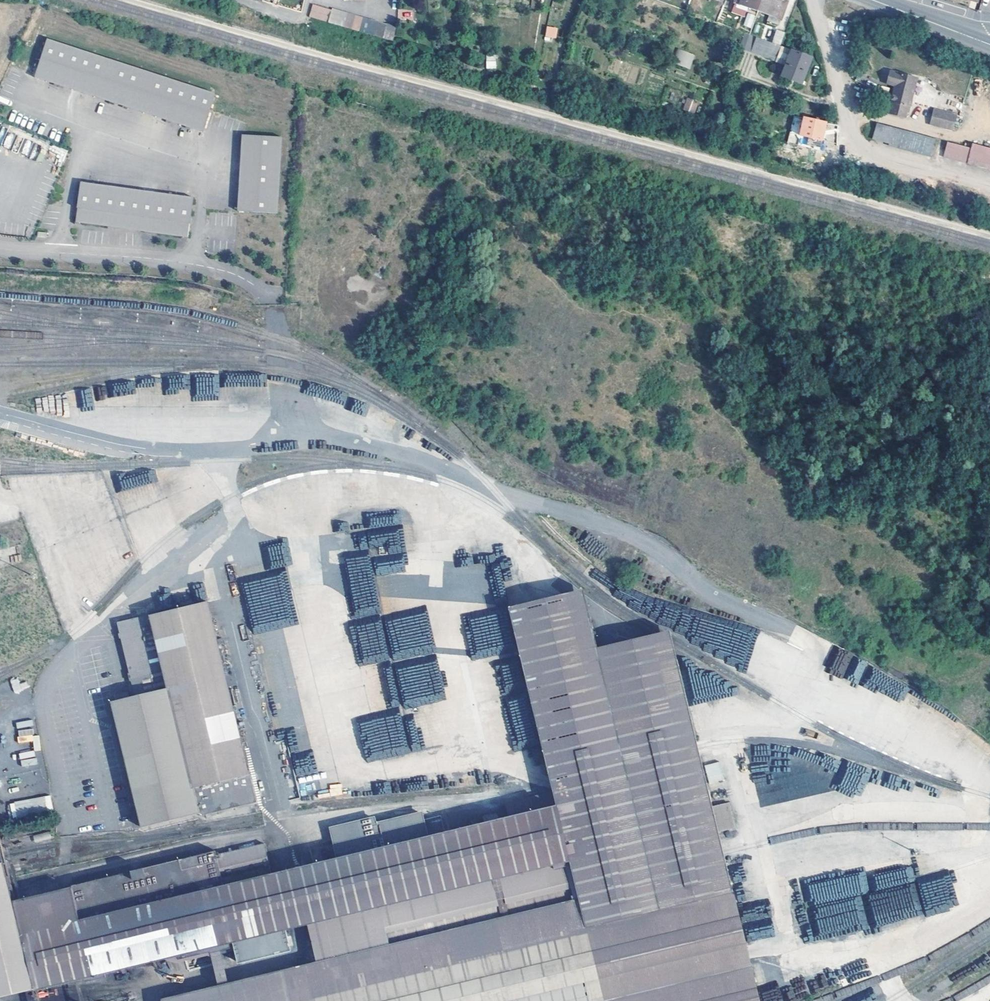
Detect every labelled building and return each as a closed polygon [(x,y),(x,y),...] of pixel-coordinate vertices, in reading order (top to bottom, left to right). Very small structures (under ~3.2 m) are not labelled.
[(761,0),(735,0),(734,1),(744,5),(758,10),(761,0)] [(758,10),(771,15),(780,19),(786,2),(780,0),(761,0),(758,10)] [(744,5),(734,1),(733,7),(742,10),(744,5)] [(313,17),(321,19),(324,7),(316,5),(313,17)] [(321,19),(329,21),(333,9),(324,7),(321,19)] [(338,23),(341,10),(333,8),(333,9),(329,21),(338,23)] [(348,11),(341,10),(338,23),(345,25),(348,11)] [(345,25),(354,28),(357,14),(348,11),(345,25)] [(744,26),(753,28),(755,15),(746,13),(744,26)] [(354,28),(360,29),(363,15),(357,14),(354,28)] [(363,15),(360,29),(368,31),(371,17),(363,15)] [(780,19),(771,15),(769,20),(779,23),(780,19)] [(368,31),(376,33),(379,19),(371,17),(368,31)] [(379,19),(376,33),(384,36),(387,20),(379,19)] [(387,20),(384,36),(395,38),(398,23),(387,20)] [(545,37),(557,38),(557,27),(546,26),(545,37)] [(784,33),(778,31),(774,43),(780,45),(784,33)] [(749,34),(748,33),(742,48),(758,55),(760,51),(789,62),(788,64),(786,65),(781,76),(801,84),(811,58),(791,50),(791,49),(781,46),(780,45),(774,43),(749,34)] [(215,95),(50,41),(37,77),(203,133),(215,95)] [(672,63),(690,69),(695,54),(677,48),(672,63)] [(485,55),(486,69),(496,68),(496,55),(485,55)] [(916,79),(890,72),(886,84),(895,87),(887,114),(900,118),(901,112),(905,113),(907,113),(916,79)] [(683,111),(695,113),(698,100),(686,98),(683,111)] [(946,112),(934,109),(933,116),(944,119),(946,112)] [(954,115),(946,112),(944,119),(933,116),(930,125),(951,130),(954,115)] [(796,136),(823,141),(827,121),(793,115),(788,142),(795,143),(796,136)] [(935,140),(876,124),(873,140),(889,144),(889,147),(931,158),(935,140)] [(280,140),(242,136),(238,212),(277,213),(280,140)] [(947,143),(943,157),(989,169),(989,154),(971,149),(947,143)] [(971,149),(989,154),(989,148),(973,144),(971,149)] [(193,200),(80,184),(74,221),(187,237),(193,200)] [(354,411),(365,416),(369,405),(362,402),(360,408),(356,406),(354,411)] [(746,952),(669,630),(594,647),(578,585),(503,603),(518,670),(546,783),(550,800),(500,812),(393,837),(361,845),(350,847),(333,852),(266,868),(257,837),(209,847),(208,843),(137,859),(138,863),(4,895),(0,881),(0,991),(26,985),(197,944),(207,983),(150,997),(151,1000),(758,1000),(746,952)] [(242,768),(198,596),(140,611),(158,685),(103,698),(135,821),(190,808),(184,782),(242,768)] [(294,599),(253,601),(255,630),(296,628),(294,599)] [(860,684),(868,660),(838,649),(835,655),(834,655),(827,672),(860,684)] [(861,677),(880,685),(877,691),(901,701),(908,686),(876,672),(877,669),(867,665),(861,677)] [(37,735),(33,736),(31,720),(16,722),(17,729),(19,742),(38,740),(37,735)] [(19,753),(22,766),(37,763),(34,750),(19,753)] [(709,784),(724,779),(718,761),(704,766),(709,784)] [(329,784),(330,796),(342,795),(341,783),(329,784)] [(496,795),(500,812),(550,800),(546,783),(496,795)] [(9,801),(11,819),(53,814),(51,796),(9,801)] [(359,834),(361,845),(393,837),(393,835),(393,832),(390,830),(388,830),(384,831),(384,829),(359,834)] [(34,836),(35,841),(50,837),(48,832),(34,836)] [(330,838),(333,852),(350,847),(347,833),(330,838)] [(949,897),(951,906),(958,905),(956,896),(949,897)] [(749,942),(775,936),(771,918),(745,923),(749,942)]
